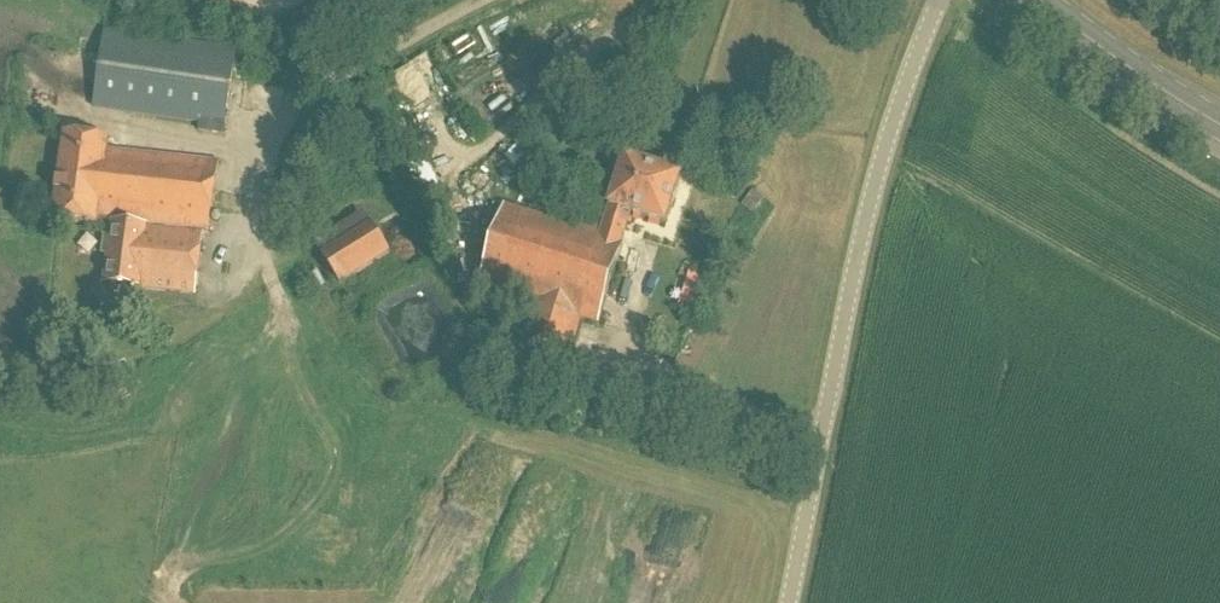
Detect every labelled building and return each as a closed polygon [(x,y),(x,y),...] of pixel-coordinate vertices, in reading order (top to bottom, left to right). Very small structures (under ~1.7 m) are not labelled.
[(224,135),(238,48),(105,28),(93,108),(199,124),(198,131),(224,135)] [(529,132),(506,154),(514,163),(511,167),(522,179),(549,154),(529,132)] [(210,233),(220,160),(108,147),(109,140),(63,134),(53,218),(98,224),(110,226),(109,228),(114,226),(114,221),(210,233)] [(666,225),(682,175),(625,156),(609,206),(608,206),(604,218),(581,212),(576,227),(504,204),(478,288),(523,302),(508,350),(566,368),(582,319),(599,324),(624,242),(623,242),(632,213),(666,225)] [(202,293),(210,233),(114,221),(114,226),(109,228),(104,284),(139,287),(139,288),(202,293)] [(342,285),(391,254),(371,224),(321,255),(342,285)]
